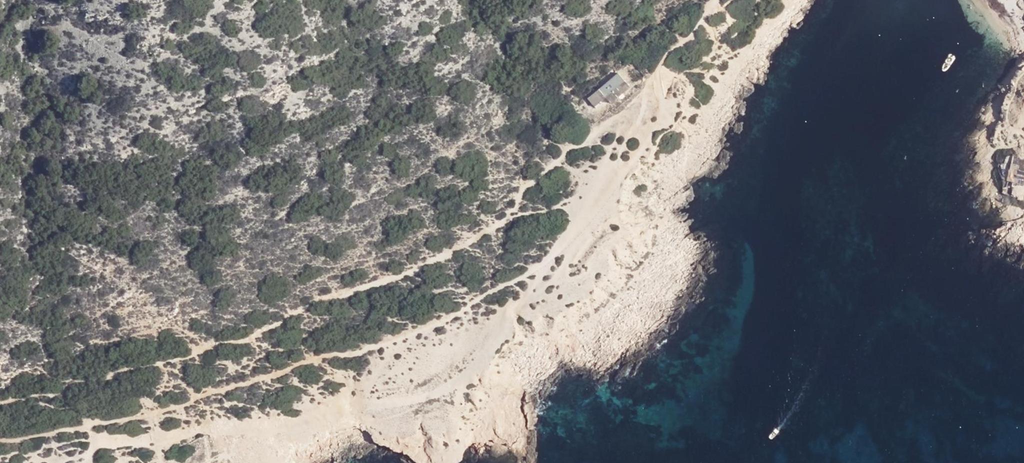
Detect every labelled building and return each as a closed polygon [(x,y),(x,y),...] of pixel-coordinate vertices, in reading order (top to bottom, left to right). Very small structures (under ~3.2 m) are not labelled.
[(618,73),(586,99),(594,108),(605,98),(610,104),(629,88),(618,73)] [(1010,164),(1007,179),(1010,180),(1009,184),(1023,187),(1023,184),(1023,172),(1018,171),(1019,166),(1010,164)] [(466,404),(463,400),(458,404),(461,408),(466,404)] [(206,436),(199,437),(177,448),(174,459),(155,462),(209,462),(206,436)] [(138,456),(112,454),(113,462),(143,462),(138,456)]
